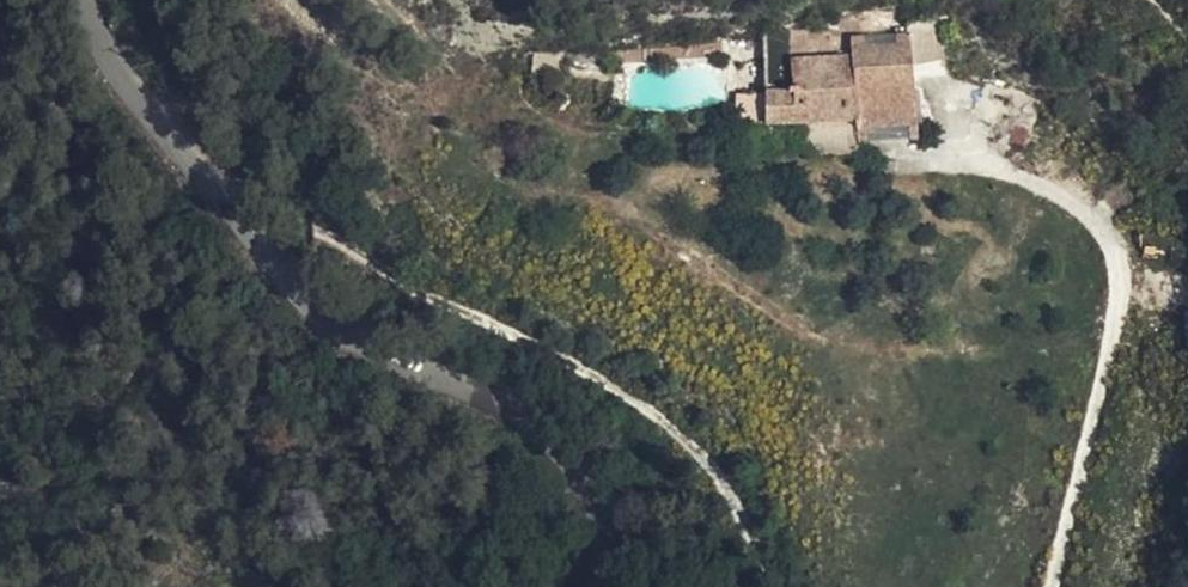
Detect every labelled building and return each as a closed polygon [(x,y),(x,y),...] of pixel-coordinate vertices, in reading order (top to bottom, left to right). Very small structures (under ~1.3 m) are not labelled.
[(902,118),(901,74),(899,60),(871,63),(843,142),(843,166),(905,164),(905,151),(912,150),(911,118),(902,118)] [(842,138),(843,142),(871,63),(841,65),(839,80),(754,81),(755,107),(838,105),(842,138)] [(838,105),(755,107),(756,142),(842,138),(838,105)]
